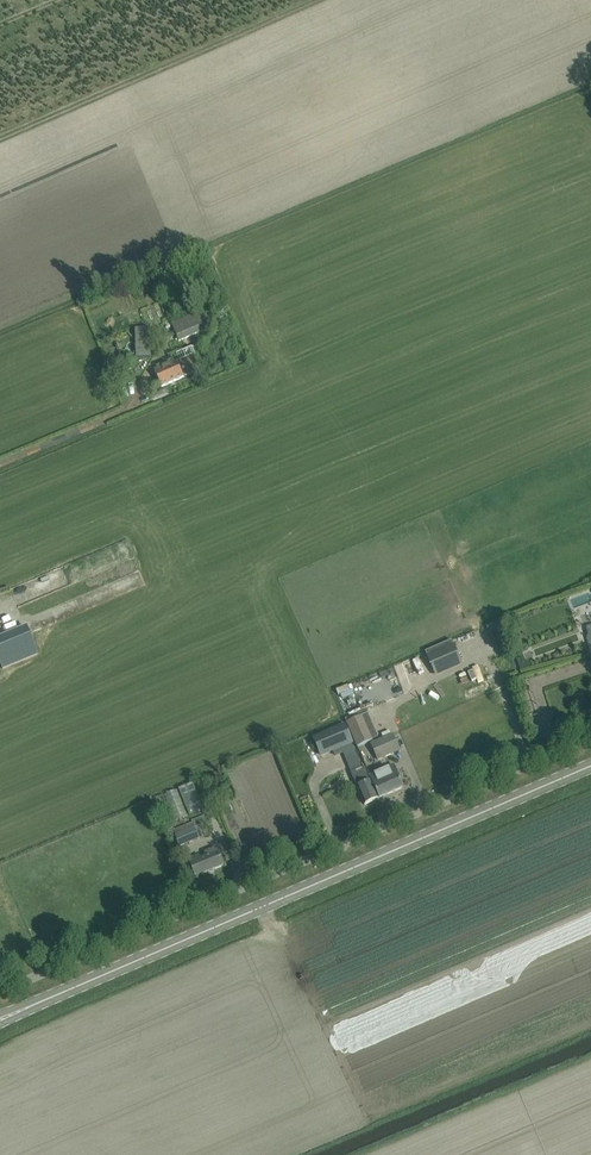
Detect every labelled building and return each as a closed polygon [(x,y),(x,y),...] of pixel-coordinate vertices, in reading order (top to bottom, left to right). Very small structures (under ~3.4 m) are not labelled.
[(210,328),(203,311),(172,324),(179,341),(210,328)] [(226,312),(213,317),(216,324),(229,319),(226,312)] [(193,354),(177,361),(166,366),(155,371),(162,387),(200,370),(193,354)] [(0,637),(0,664),(2,669),(38,654),(27,626),(0,637)] [(461,662),(455,648),(429,659),(435,674),(461,662)] [(521,660),(517,662),(520,672),(525,671),(528,669),(527,665),(523,666),(521,660)] [(357,747),(379,737),(367,710),(345,721),(357,747)] [(350,736),(344,721),(312,734),(318,749),(350,736)] [(400,751),(393,735),(371,744),(378,760),(400,751)] [(362,760),(356,747),(349,750),(352,755),(344,759),(347,767),(362,760)] [(379,799),(369,777),(364,766),(350,772),(365,805),(379,799)] [(398,775),(394,766),(369,777),(379,799),(404,788),(398,775)] [(193,782),(179,788),(191,816),(204,810),(200,801),(193,782)] [(178,789),(164,794),(176,822),(190,816),(178,789)] [(200,838),(195,827),(176,835),(180,846),(200,838)] [(224,865),(220,854),(217,847),(205,852),(207,857),(201,860),(199,856),(189,860),(196,876),(224,865)]
